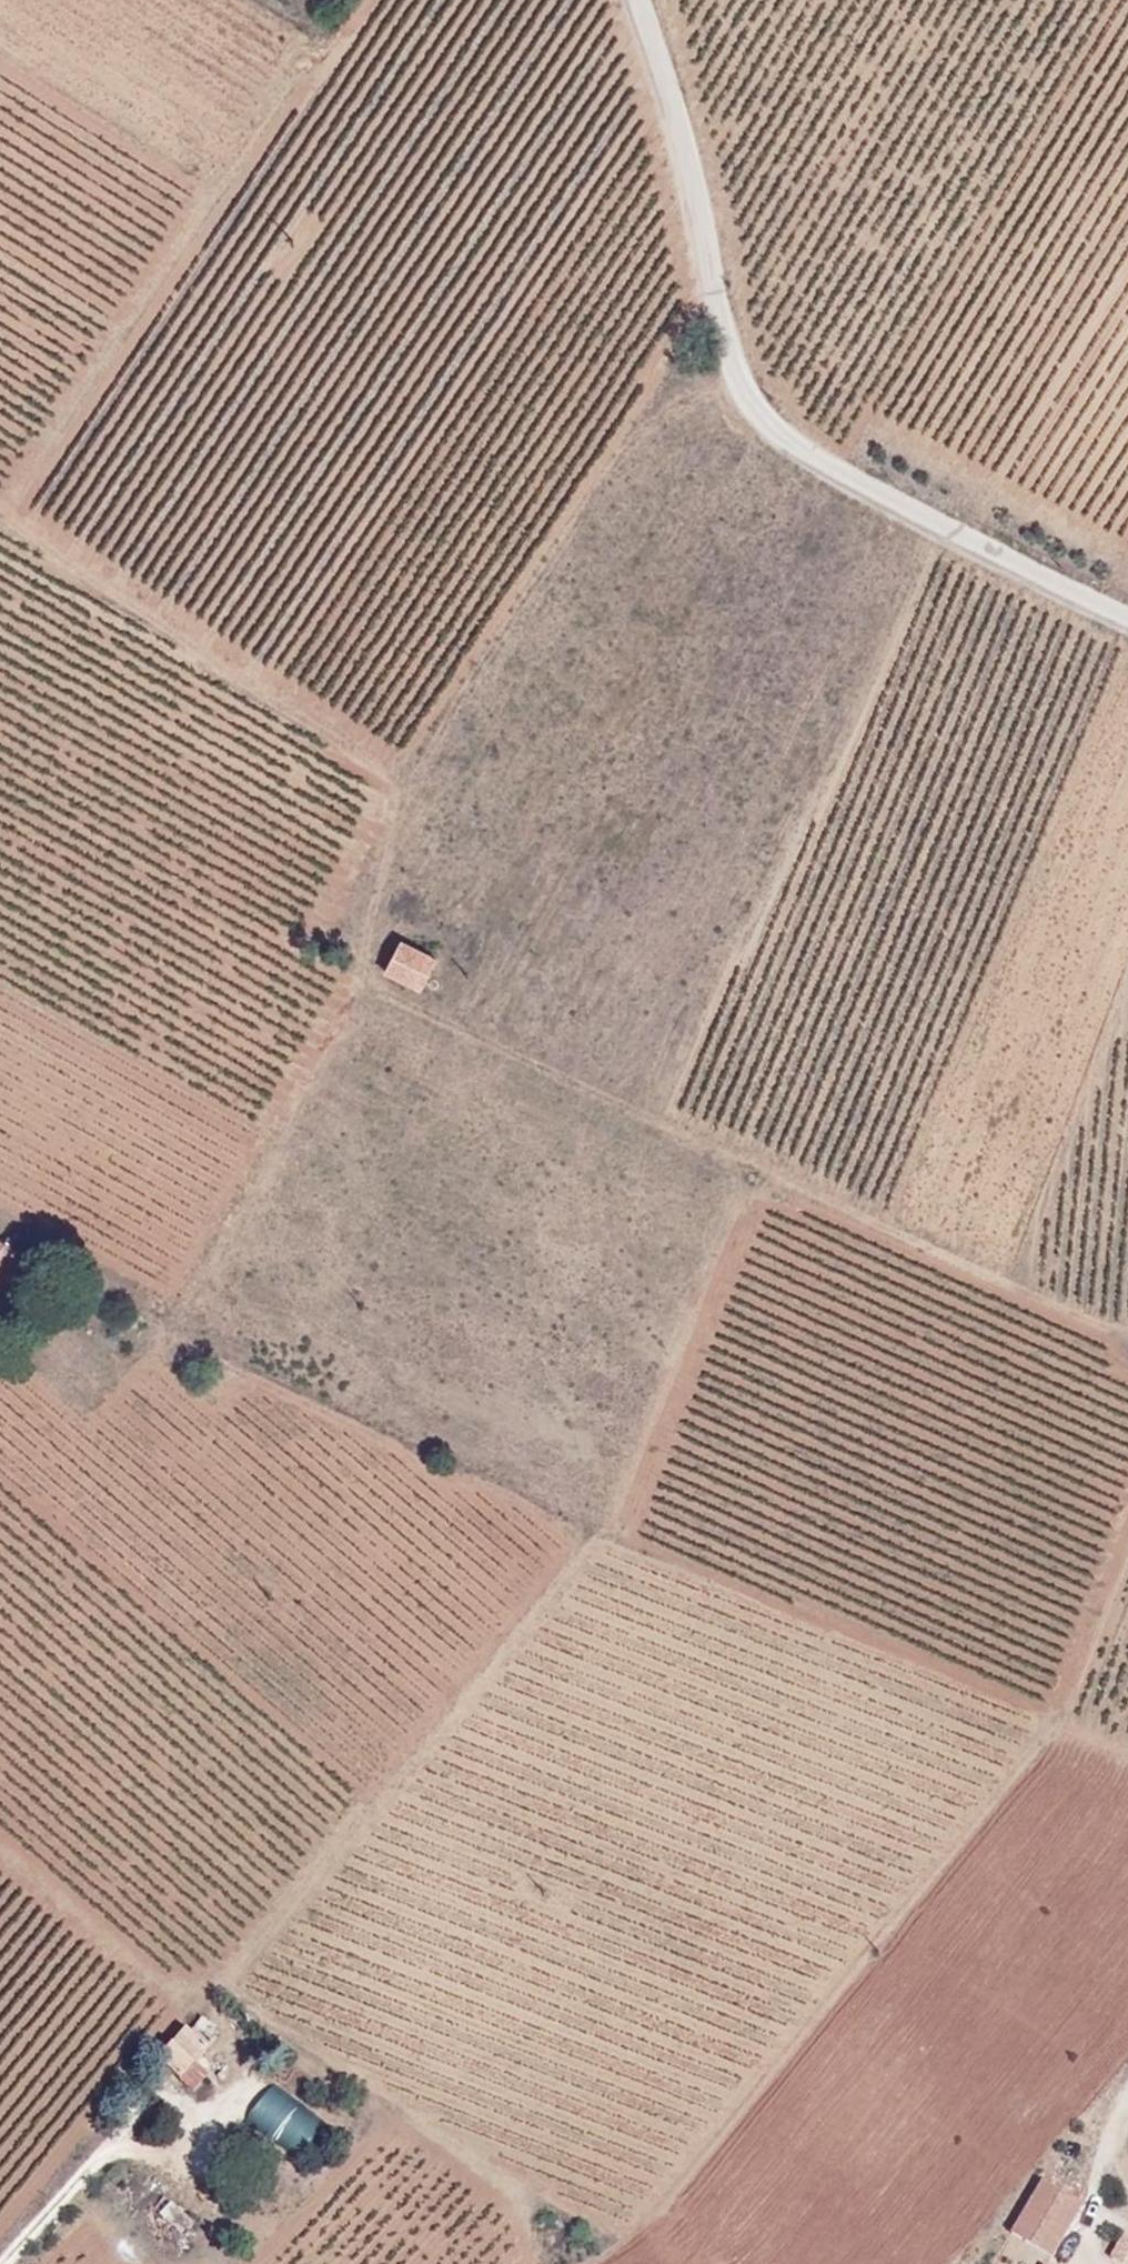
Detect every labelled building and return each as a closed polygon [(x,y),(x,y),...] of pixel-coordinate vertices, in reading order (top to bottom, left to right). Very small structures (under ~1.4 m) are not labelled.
[(397,978),(432,996),(448,962),(413,945),(397,978)] [(34,1264),(0,1241),(0,1292),(9,1298),(34,1264)] [(201,2010),(187,2026),(181,2021),(152,2055),(179,2077),(208,2044),(201,2038),(215,2022),(201,2010)] [(307,2155),(328,2120),(276,2088),(255,2122),(307,2155)] [(1003,2227),(1045,2255),(1079,2202),(1036,2175),(1003,2227)] [(1113,2263),(1127,2263),(1127,2247),(1116,2238),(1104,2257),(1113,2263)]
